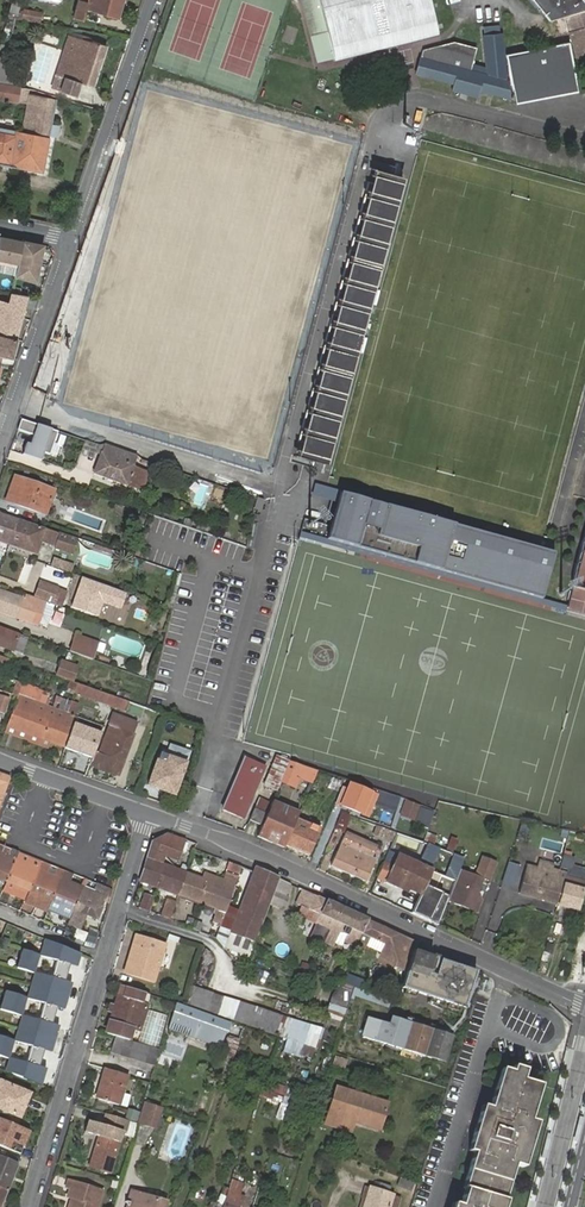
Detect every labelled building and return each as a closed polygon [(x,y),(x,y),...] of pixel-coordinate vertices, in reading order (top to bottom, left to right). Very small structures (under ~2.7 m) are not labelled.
[(8,11),(17,14),(20,0),(11,0),(8,11)] [(83,18),(86,9),(116,19),(123,0),(87,0),(86,1),(81,0),(79,0),(77,6),(74,15),(83,18)] [(433,36),(424,0),(296,0),(312,64),(329,59),(329,61),(433,36)] [(548,20),(555,19),(564,16),(584,9),(584,0),(532,0),(548,20)] [(42,12),(23,9),(21,20),(40,23),(42,12)] [(571,41),(578,63),(584,60),(584,9),(564,16),(569,32),(571,41)] [(564,16),(555,19),(560,35),(569,32),(564,16)] [(111,34),(129,37),(132,29),(114,25),(111,34)] [(500,33),(499,25),(483,27),(484,34),(500,33)] [(500,33),(484,34),(487,68),(472,63),(476,48),(454,41),(423,49),(416,73),(454,83),(453,89),(462,91),(463,89),(470,91),(470,93),(478,96),(480,89),(510,97),(509,85),(506,54),(503,55),(502,33),(500,33)] [(69,35),(65,50),(76,54),(81,39),(69,35)] [(76,54),(65,50),(51,89),(77,98),(82,84),(93,87),(106,47),(81,39),(76,54)] [(571,41),(568,42),(572,64),(578,63),(571,41)] [(568,42),(506,54),(509,85),(511,84),(513,90),(535,90),(558,84),(575,78),(572,64),(568,42)] [(22,86),(23,74),(9,71),(12,46),(0,44),(0,82),(22,86)] [(535,90),(513,90),(515,101),(577,89),(575,78),(558,84),(535,90)] [(21,131),(15,130),(14,135),(0,133),(0,165),(41,173),(48,135),(50,124),(55,98),(30,94),(31,89),(22,86),(0,82),(0,99),(26,104),(21,131)] [(58,125),(50,124),(48,135),(56,136),(58,125)] [(382,159),(385,144),(376,142),(372,157),(382,159)] [(376,168),(298,456),(327,464),(404,177),(376,168)] [(17,267),(15,276),(35,280),(37,272),(43,245),(0,236),(0,264),(17,267)] [(23,309),(0,304),(0,337),(17,341),(23,309)] [(1,366),(3,357),(12,360),(17,341),(0,337),(0,366),(1,366)] [(57,433),(21,421),(18,429),(33,435),(29,446),(26,445),(23,453),(40,459),(42,453),(49,455),(57,433)] [(105,449),(101,447),(98,457),(101,458),(95,478),(126,488),(138,492),(145,472),(132,468),(135,458),(105,449)] [(140,458),(138,465),(154,469),(156,462),(140,458)] [(145,472),(138,492),(142,493),(148,473),(145,472)] [(54,493),(14,478),(6,502),(45,517),(54,493)] [(191,502),(203,507),(212,485),(200,480),(191,502)] [(217,484),(212,498),(226,503),(231,489),(217,484)] [(315,485),(315,487),(555,554),(555,552),(315,485)] [(555,554),(315,487),(314,488),(340,495),(337,504),(327,540),(542,600),(555,554)] [(314,488),(312,497),(337,504),(340,495),(314,488)] [(253,509),(255,498),(246,496),(244,508),(253,510),(253,509)] [(264,500),(255,497),(255,498),(253,509),(260,511),(264,500)] [(0,514),(0,543),(7,546),(17,520),(0,514)] [(76,541),(17,520),(7,546),(35,555),(40,542),(54,546),(53,549),(71,555),(76,541)] [(542,600),(327,540),(301,532),(299,538),(540,605),(542,600)] [(74,565),(53,558),(50,567),(71,574),(74,565)] [(126,593),(81,578),(70,609),(98,618),(102,605),(120,611),(126,593)] [(51,602),(56,589),(38,583),(33,597),(51,602)] [(66,592),(56,589),(51,602),(51,604),(61,608),(66,592)] [(0,593),(0,613),(37,627),(46,604),(23,596),(22,601),(0,593)] [(50,606),(46,604),(37,627),(42,628),(50,606)] [(11,652),(16,636),(0,630),(0,647),(11,652)] [(68,650),(92,659),(99,642),(75,633),(68,650)] [(26,639),(16,636),(11,652),(20,655),(26,639)] [(74,667),(58,662),(53,676),(69,682),(74,667)] [(17,696),(45,707),(50,694),(22,683),(21,684),(17,696)] [(125,713),(129,704),(77,685),(74,694),(125,713)] [(6,727),(65,749),(74,726),(77,718),(73,717),(67,715),(50,709),(45,707),(17,696),(16,698),(6,727)] [(67,715),(71,701),(55,696),(50,709),(67,715)] [(67,715),(73,717),(77,704),(71,701),(67,715)] [(173,720),(164,716),(162,722),(171,726),(173,720)] [(92,760),(89,766),(118,776),(134,737),(132,736),(136,725),(113,717),(98,756),(94,754),(92,760)] [(92,760),(94,754),(101,737),(74,726),(65,749),(92,760)] [(280,783),(289,761),(275,756),(263,785),(276,791),(280,783)] [(148,786),(173,795),(185,765),(166,758),(164,763),(157,760),(148,786)] [(243,819),(265,767),(245,758),(222,811),(243,819)] [(312,783),(318,771),(289,761),(280,783),(292,788),(297,774),(307,777),(305,782),(312,783)] [(328,786),(337,790),(342,778),(333,774),(328,786)] [(4,794),(8,784),(10,779),(0,775),(0,804),(4,794)] [(370,798),(375,800),(377,796),(351,784),(349,791),(343,788),(336,803),(362,815),(370,798)] [(392,809),(397,798),(379,792),(378,791),(377,796),(375,800),(374,802),(392,809)] [(255,810),(265,815),(270,807),(259,801),(255,810)] [(417,818),(421,807),(405,801),(400,815),(416,820),(417,818)] [(272,802),(258,838),(283,849),(284,847),(299,813),(272,802)] [(430,822),(434,812),(421,807),(417,818),(430,822)] [(255,810),(249,821),(260,826),(265,815),(255,810)] [(305,815),(299,812),(299,813),(284,847),(309,858),(320,829),(303,821),(305,815)] [(342,815),(335,829),(343,833),(350,818),(342,815)] [(389,838),(391,833),(378,828),(377,834),(389,838)] [(330,867),(366,883),(376,861),(370,858),(375,847),(345,834),(330,867)] [(154,843),(141,882),(216,910),(212,922),(220,925),(227,906),(243,864),(231,859),(223,881),(205,874),(202,881),(161,863),(164,855),(177,860),(185,840),(169,835),(154,843)] [(458,838),(451,835),(446,848),(453,851),(458,838)] [(576,910),(584,882),(584,872),(582,871),(580,879),(568,876),(570,868),(572,861),(570,860),(575,844),(569,842),(559,874),(553,872),(555,866),(540,862),(538,868),(536,872),(526,869),(519,893),(576,910)] [(6,883),(18,854),(7,850),(2,847),(0,847),(0,880),(6,883)] [(18,854),(6,883),(28,892),(38,869),(40,862),(18,854)] [(398,884),(420,895),(431,871),(397,855),(384,883),(396,889),(398,884)] [(476,875),(461,869),(448,901),(468,908),(471,902),(478,905),(480,898),(477,892),(483,877),(489,880),(496,861),(483,856),(476,875)] [(63,871),(56,868),(53,876),(46,873),(49,866),(40,862),(28,892),(24,901),(47,911),(51,901),(60,880),(63,871)] [(582,871),(570,868),(568,876),(580,879),(582,871)] [(278,880),(256,870),(240,911),(231,934),(253,942),(270,899),(278,880)] [(63,871),(60,880),(70,884),(73,875),(67,873),(63,871)] [(60,880),(51,901),(74,911),(83,889),(70,884),(60,880)] [(291,886),(278,880),(270,899),(284,905),(288,897),(286,895),(291,886)] [(68,924),(80,929),(85,915),(97,920),(105,902),(108,903),(111,890),(87,881),(83,889),(74,911),(70,920),(68,924)] [(340,908),(303,891),(296,904),(300,906),(320,916),(317,922),(310,938),(323,944),(340,908)] [(144,893),(140,906),(147,909),(152,896),(144,893)] [(74,911),(51,901),(47,911),(70,920),(74,911)] [(476,911),(478,905),(471,902),(468,908),(476,911)] [(164,904),(160,916),(168,919),(172,907),(164,904)] [(231,934),(240,911),(227,906),(220,925),(216,937),(216,939),(224,947),(247,956),(250,949),(252,944),(253,942),(231,934)] [(300,906),(297,913),(317,922),(320,916),(300,906)] [(340,908),(323,944),(332,948),(336,940),(354,948),(355,946),(361,934),(368,920),(340,908)] [(413,952),(416,943),(368,920),(361,934),(370,939),(384,946),(379,957),(387,960),(390,953),(400,957),(397,963),(409,968),(413,952)] [(370,939),(361,934),(355,946),(365,950),(370,939)] [(135,938),(128,962),(137,964),(143,940),(135,938)] [(73,953),(44,940),(39,956),(39,957),(56,962),(54,969),(66,973),(73,953)] [(137,964),(128,962),(124,974),(156,982),(165,945),(143,940),(137,964)] [(252,944),(250,949),(269,955),(270,950),(252,944)] [(22,951),(16,969),(34,975),(34,974),(39,957),(39,956),(22,951)] [(417,994),(430,998),(440,967),(446,965),(474,974),(463,1009),(457,1015),(462,1017),(476,972),(413,952),(409,968),(402,989),(405,990),(417,994)] [(396,965),(397,963),(400,957),(390,953),(387,960),(396,965)] [(430,998),(428,1003),(442,1010),(457,1015),(463,1009),(474,974),(446,965),(440,967),(430,998)] [(364,981),(343,972),(338,981),(355,987),(361,989),(364,981)] [(34,975),(30,986),(60,995),(65,977),(52,974),(51,979),(34,974),(34,975)] [(60,995),(30,986),(26,999),(43,1005),(41,1012),(53,1016),(60,995)] [(141,1004),(144,994),(121,987),(110,1022),(138,1032),(147,1005),(141,1004)] [(185,1003),(184,1005),(279,1037),(288,1040),(283,1052),(304,1059),(314,1027),(286,1018),(190,987),(188,992),(185,1003)] [(331,1003),(347,1008),(352,994),(341,990),(339,997),(333,995),(331,1003)] [(417,994),(405,990),(403,995),(415,999),(417,994)] [(26,999),(5,993),(0,1008),(0,1011),(21,1017),(26,999)] [(150,996),(144,994),(141,1004),(147,1005),(150,996)] [(229,1025),(173,1008),(166,1034),(186,1040),(188,1036),(209,1042),(207,1047),(219,1050),(224,1034),(226,1035),(229,1025)] [(145,1043),(164,1044),(166,1012),(147,1011),(145,1043)] [(21,1017),(17,1029),(47,1038),(52,1020),(40,1016),(38,1022),(21,1016),(21,1017)] [(388,1025),(367,1019),(361,1038),(384,1045),(385,1041),(401,1046),(400,1050),(426,1058),(434,1031),(391,1018),(388,1025)] [(13,1042),(30,1047),(28,1055),(41,1059),(47,1038),(17,1029),(13,1041),(13,1042)] [(434,1031),(426,1058),(432,1060),(434,1056),(445,1059),(443,1064),(444,1064),(453,1037),(434,1031)] [(209,1042),(188,1036),(186,1040),(207,1047),(209,1042)] [(8,1060),(8,1059),(13,1042),(13,1041),(0,1037),(0,1058),(8,1060)] [(110,1053),(154,1066),(158,1051),(138,1044),(116,1037),(110,1053)] [(239,1042),(226,1038),(218,1062),(231,1066),(239,1042)] [(401,1046),(385,1041),(384,1045),(383,1047),(399,1052),(400,1050),(401,1046)] [(345,1059),(335,1056),(333,1063),(343,1066),(345,1059)] [(445,1059),(434,1056),(432,1060),(432,1062),(443,1065),(443,1064),(445,1059)] [(25,1064),(8,1059),(8,1060),(4,1071),(33,1083),(39,1063),(27,1059),(25,1064)] [(481,1112),(468,1151),(473,1152),(479,1153),(477,1160),(471,1158),(464,1180),(470,1182),(468,1188),(465,1187),(459,1205),(457,1204),(456,1206),(502,1206),(498,1206),(500,1199),(502,1199),(513,1164),(519,1166),(521,1158),(525,1159),(536,1128),(531,1127),(533,1121),(530,1120),(542,1086),(522,1080),(526,1069),(514,1065),(512,1071),(503,1068),(491,1107),(487,1106),(485,1114),(481,1112)] [(116,1106),(126,1075),(106,1069),(102,1067),(93,1098),(116,1106)] [(0,1083),(0,1084),(0,1111),(20,1118),(29,1095),(0,1083)] [(341,1117),(352,1121),(378,1129),(385,1102),(335,1087),(325,1123),(338,1128),(341,1117)] [(160,1105),(143,1100),(140,1112),(139,1113),(155,1118),(160,1105)] [(139,1113),(140,1112),(128,1109),(125,1120),(130,1122),(136,1124),(139,1113)] [(127,1134),(130,1122),(125,1120),(107,1115),(103,1126),(89,1121),(85,1133),(99,1138),(96,1147),(98,1148),(97,1153),(94,1152),(90,1167),(110,1174),(123,1133),(125,1133),(127,1134)] [(348,1131),(352,1121),(341,1117),(338,1128),(348,1131)] [(0,1119),(0,1147),(19,1155),(27,1130),(0,1119)] [(136,1124),(130,1122),(127,1134),(125,1133),(124,1136),(131,1138),(136,1124)] [(6,1191),(17,1165),(0,1158),(0,1188),(6,1191)] [(101,1188),(67,1177),(64,1188),(68,1189),(65,1197),(69,1198),(72,1200),(70,1206),(95,1206),(101,1188)] [(231,1179),(224,1199),(222,1206),(238,1206),(242,1196),(241,1194),(244,1183),(231,1179)] [(363,1206),(388,1206),(392,1194),(368,1187),(363,1206)] [(131,1190),(127,1202),(124,1201),(126,1205),(125,1206),(162,1206),(165,1199),(131,1190)] [(211,1206),(222,1206),(224,1199),(214,1196),(211,1206)]
